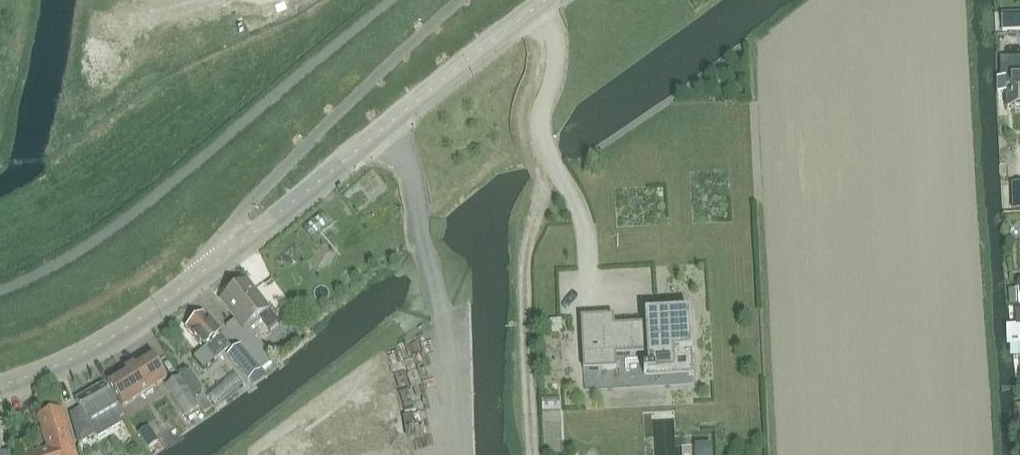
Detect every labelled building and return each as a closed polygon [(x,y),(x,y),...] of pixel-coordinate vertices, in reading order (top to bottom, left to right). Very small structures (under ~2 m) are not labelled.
[(1000,59),(1001,79),(995,79),(996,94),(1007,94),(1007,109),(1019,108),(1019,58),(1000,59)] [(226,328),(240,345),(262,371),(263,371),(267,377),(281,367),(275,358),(270,362),(255,341),(257,339),(251,331),(261,322),(258,318),(269,310),(246,281),(221,300),(236,320),(226,328)] [(614,327),(613,317),(599,317),(580,318),(581,328),(582,352),(589,352),(590,370),(617,369),(616,356),(648,355),(648,369),(643,370),(644,375),(655,374),(655,372),(672,372),(671,353),(691,352),(689,312),(655,314),(655,325),(614,327)] [(215,361),(231,348),(220,335),(221,335),(203,314),(199,318),(195,319),(194,322),(187,329),(204,349),(215,361)] [(262,371),(240,345),(227,355),(249,382),(262,371)] [(122,406),(137,397),(167,378),(151,354),(107,382),(122,406)] [(203,405),(195,391),(184,375),(178,379),(165,387),(185,416),(203,405)] [(118,420),(124,417),(103,385),(75,401),(81,410),(72,416),(79,443),(96,434),(91,425),(113,412),(118,420)] [(30,454),(75,454),(62,410),(38,417),(48,450),(30,454)]
